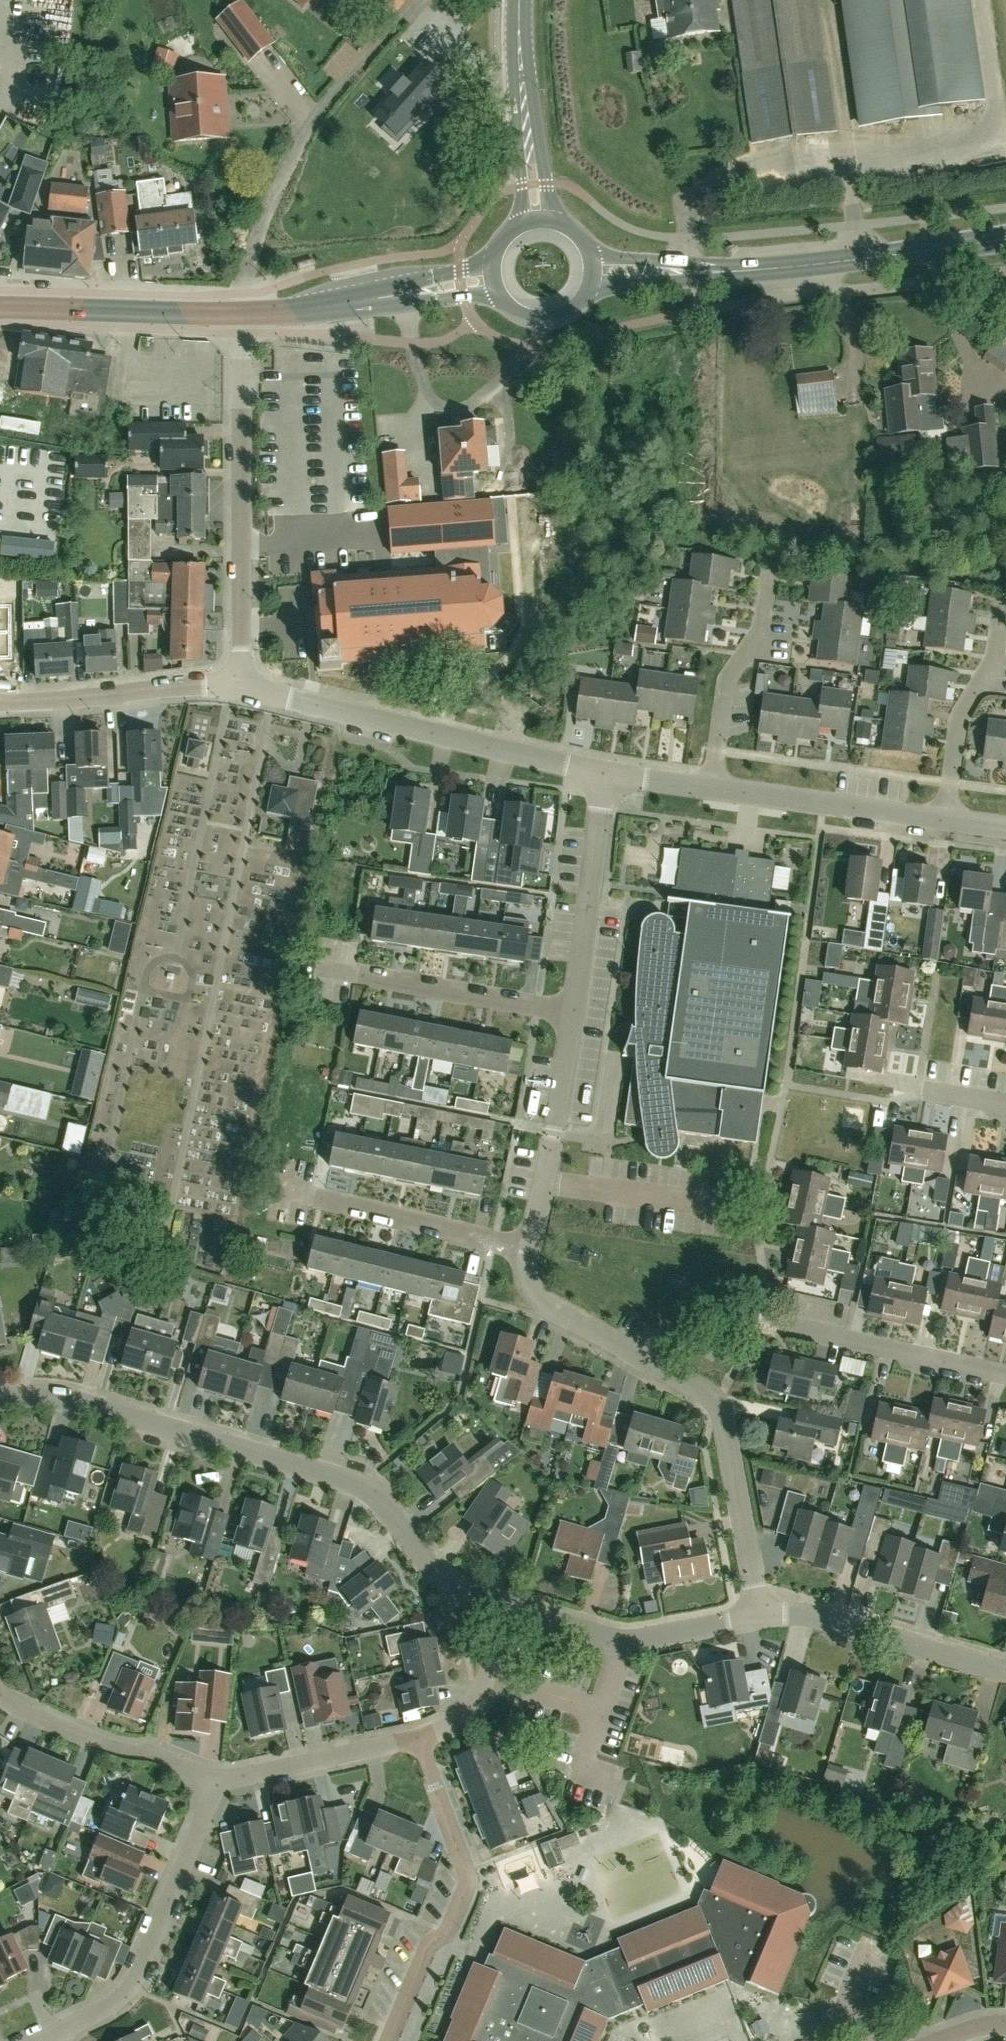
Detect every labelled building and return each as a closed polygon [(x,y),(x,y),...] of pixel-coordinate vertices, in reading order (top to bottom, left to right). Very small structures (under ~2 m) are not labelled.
[(33,1),(33,0),(0,0),(0,19),(33,1)] [(310,0),(293,0),(303,8),(310,0)] [(392,17),(406,0),(373,0),(392,17)] [(661,2),(656,3),(658,19),(666,17),(669,38),(719,30),(716,10),(718,10),(717,0),(661,0),(661,2)] [(825,61),(816,0),(732,0),(753,144),(835,132),(825,61)] [(863,127),(940,116),(938,107),(981,101),(966,0),(844,0),(863,127)] [(273,43),(241,1),(218,19),(250,60),(273,43)] [(160,71),(180,73),(183,54),(162,51),(160,71)] [(389,100),(377,114),(396,131),(408,117),(411,120),(423,107),(426,109),(426,108),(433,100),(431,98),(442,86),(419,66),(402,85),(399,83),(386,98),(389,100)] [(224,77),(170,81),(174,141),(227,137),(224,77)] [(28,106),(50,114),(54,101),(32,94),(28,106)] [(28,213),(37,186),(42,173),(23,166),(9,206),(28,213)] [(165,252),(180,250),(179,246),(196,244),(192,212),(190,194),(166,197),(164,179),(136,183),(141,219),(137,220),(141,251),(142,251),(143,255),(156,253),(156,255),(165,254),(165,252)] [(88,189),(50,185),(48,210),(85,214),(88,189)] [(124,193),(96,196),(102,236),(129,232),(124,193)] [(8,212),(0,207),(0,227),(8,212)] [(28,231),(24,269),(65,273),(64,276),(89,278),(90,262),(104,260),(101,239),(93,238),(94,226),(91,226),(92,220),(81,219),(80,225),(71,224),(71,221),(55,219),(55,225),(33,223),(33,232),(28,231)] [(1001,342),(992,356),(1005,365),(1005,345),(1001,342)] [(37,404),(54,404),(64,404),(64,352),(58,352),(58,354),(44,354),(44,352),(37,351),(37,356),(29,356),(21,356),(13,356),(13,355),(6,355),(6,356),(0,356),(0,404),(37,404)] [(905,410),(918,409),(917,397),(935,395),(930,351),(899,354),(903,389),(905,410)] [(92,352),(92,396),(124,396),(124,386),(141,386),(141,385),(146,385),(154,385),(158,385),(158,386),(179,386),(179,401),(179,410),(200,410),(200,386),(203,386),(203,357),(187,357),(187,354),(175,354),(175,357),(158,357),(158,358),(141,358),(141,357),(121,357),(121,352),(92,352)] [(799,398),(834,394),(832,373),(796,377),(799,398)] [(891,434),(920,431),(918,409),(905,410),(903,389),(887,391),(891,434)] [(977,408),(979,429),(964,430),(968,469),(996,466),(990,406),(977,408)] [(203,439),(186,439),(185,425),(128,426),(129,449),(160,449),(160,469),(203,468),(203,456),(207,456),(207,442),(203,442),(203,439)] [(464,431),(441,433),(444,475),(443,475),(445,502),(475,500),(473,473),(487,472),(485,444),(496,444),(495,428),(483,429),(483,425),(464,426),(464,431)] [(98,451),(98,439),(73,438),(73,450),(98,451)] [(403,453),(384,455),(388,502),(419,500),(417,480),(406,481),(403,453)] [(106,458),(75,458),(75,477),(106,477),(106,458)] [(179,539),(203,539),(204,479),(172,479),(172,488),(158,488),(158,477),(128,477),(128,562),(150,563),(151,521),(157,521),(157,534),(179,534),(179,539)] [(316,575),(313,578),(314,596),(319,598),(323,647),(318,647),(320,669),(342,668),(342,663),(447,655),(447,660),(455,659),(458,659),(457,654),(459,654),(483,652),(485,652),(483,630),(492,629),(503,616),(502,599),(489,589),(487,589),(484,546),(494,545),(491,502),(446,505),(388,510),(389,521),(390,543),(391,554),(438,550),(439,562),(439,571),(369,576),(368,571),(358,572),(359,577),(335,578),(335,575),(332,573),(316,575)] [(555,503),(531,504),(533,525),(557,524),(555,503)] [(690,584),(711,588),(727,590),(730,570),(736,571),(738,562),(694,556),(690,584)] [(128,562),(128,582),(129,611),(202,613),(203,567),(153,566),(150,563),(128,562)] [(810,602),(863,610),(863,609),(846,606),(850,578),(807,572),(806,580),(813,582),(810,602)] [(129,625),(129,611),(128,582),(114,583),(114,625),(129,625)] [(674,582),(670,610),(714,617),(715,608),(709,607),(711,588),(690,584),(674,582)] [(929,617),(974,625),(975,616),(967,615),(970,595),(933,590),(929,617)] [(816,623),(815,631),(859,638),(863,610),(810,602),(826,605),(823,624),(816,623)] [(63,620),(65,642),(80,641),(78,604),(56,605),(57,620),(63,620)] [(11,658),(11,605),(0,605),(0,658),(11,658)] [(714,617),(670,610),(666,639),(703,644),(706,624),(713,625),(714,617)] [(148,624),(163,625),(163,628),(165,632),(173,633),(172,661),(200,661),(202,613),(129,611),(129,625),(129,634),(148,635),(148,624)] [(914,629),(927,631),(925,647),(962,652),(965,632),(973,633),(974,625),(929,617),(916,616),(914,629)] [(639,628),(638,649),(661,650),(661,629),(639,628)] [(23,630),(23,647),(24,647),(24,651),(35,650),(37,679),(73,676),(71,647),(59,648),(58,630),(44,631),(44,630),(23,630)] [(859,638),(815,631),(814,640),(821,641),(818,660),(855,666),(859,638)] [(86,675),(117,673),(114,632),(98,633),(98,635),(83,636),(86,675)] [(895,671),(896,665),(897,652),(884,650),(882,669),(895,671)] [(891,693),(944,701),(946,681),(955,682),(956,674),(911,667),(907,695),(891,693)] [(663,721),(671,677),(641,673),(639,689),(637,710),(656,712),(655,719),(663,721)] [(832,684),(834,674),(824,673),(823,683),(832,684)] [(671,677),(663,721),(671,722),(672,715),(693,718),(698,681),(671,677)] [(605,728),(611,685),(582,681),(577,717),(598,720),(597,727),(605,728)] [(637,710),(639,689),(611,685),(605,728),(613,729),(614,722),(635,725),(637,710)] [(793,700),(786,743),(794,744),(795,738),(815,741),(823,690),(821,704),(793,700)] [(823,690),(815,741),(816,741),(818,726),(837,729),(836,737),(845,738),(851,694),(823,690)] [(886,723),(932,729),(933,719),(925,718),(927,699),(943,701),(944,701),(891,693),(886,723)] [(793,700),(764,696),(758,733),(778,736),(777,742),(786,743),(793,700)] [(989,721),(984,758),(1004,761),(1003,769),(1005,770),(1005,724),(989,721)] [(932,729),(886,723),(883,751),(919,756),(922,736),(931,737),(932,729)] [(244,726),(242,741),(233,740),(230,767),(259,770),(261,753),(248,752),(251,726),(244,726)] [(159,733),(129,734),(130,772),(133,772),(133,788),(133,802),(135,802),(143,802),(147,802),(147,817),(160,816),(167,789),(161,789),(160,771),(159,733)] [(78,736),(79,766),(79,785),(84,785),(108,784),(107,767),(104,767),(104,735),(78,736)] [(7,826),(29,831),(33,832),(32,795),(30,737),(5,738),(7,772),(15,771),(16,790),(20,790),(20,797),(8,797),(8,809),(1,807),(0,811),(0,824),(7,826)] [(53,737),(30,737),(32,795),(48,794),(47,770),(55,769),(53,737)] [(190,742),(189,745),(187,744),(185,754),(187,754),(187,757),(190,758),(188,767),(197,769),(199,760),(202,760),(203,757),(205,758),(207,748),(205,748),(205,745),(190,742)] [(79,785),(79,766),(66,767),(66,783),(67,818),(85,818),(84,785),(79,785)] [(290,777),(288,789),(272,786),(267,813),(293,818),(291,827),(309,831),(319,783),(290,777)] [(67,818),(66,783),(53,784),(53,820),(67,820),(67,818)] [(414,833),(408,873),(430,876),(436,836),(424,834),(430,795),(398,790),(392,830),(414,833)] [(483,804),(453,799),(448,839),(477,843),(483,804)] [(133,802),(120,803),(121,830),(121,835),(133,834),(136,834),(135,802),(133,802)] [(502,844),(528,848),(540,850),(541,844),(529,842),(534,810),(507,806),(502,844)] [(74,844),(88,843),(87,820),(73,821),(74,844)] [(26,866),(27,859),(28,856),(24,854),(29,831),(7,826),(5,835),(0,834),(0,860),(26,866)] [(140,859),(140,837),(126,837),(126,859),(140,859)] [(536,876),(540,850),(528,848),(502,844),(501,850),(489,849),(484,883),(512,887),(514,873),(536,876)] [(489,849),(476,847),(471,881),(484,883),(489,849)] [(728,910),(735,856),(682,849),(674,901),(674,903),(728,910)] [(762,860),(735,856),(728,910),(768,916),(768,915),(776,862),(762,860)] [(26,866),(38,869),(40,862),(27,859),(26,866)] [(0,860),(0,885),(3,886),(6,874),(23,878),(24,874),(26,866),(0,860)] [(870,902),(864,950),(882,953),(890,894),(876,892),(880,864),(852,860),(847,899),(870,902)] [(934,871),(907,867),(903,903),(930,907),(934,871)] [(1000,918),(986,916),(992,879),(964,875),(959,908),(973,910),(968,943),(973,944),(972,953),(994,956),(995,949),(1000,918)] [(405,889),(407,879),(391,877),(389,887),(405,889)] [(405,889),(416,891),(422,892),(423,881),(407,879),(405,889)] [(456,897),(457,886),(441,883),(439,894),(456,897)] [(10,913),(30,918),(37,891),(16,886),(10,913)] [(456,897),(468,898),(472,899),(473,888),(457,886),(456,897)] [(405,889),(404,900),(397,945),(423,949),(427,918),(412,916),(416,891),(405,889)] [(506,903),(507,893),(491,890),(489,901),(506,903)] [(523,895),(507,893),(506,903),(522,906),(523,895)] [(468,898),(456,897),(452,921),(447,953),(473,957),(477,925),(464,923),(468,898)] [(397,945),(404,900),(390,898),(388,912),(376,910),(372,942),(397,945)] [(98,900),(95,914),(120,919),(124,906),(98,900)] [(790,919),(790,917),(768,915),(768,916),(728,910),(674,903),(674,901),(668,900),(667,902),(669,902),(667,919),(661,916),(654,916),(648,919),(643,924),(641,930),(639,945),(637,962),(636,979),(635,996),(635,1013),(635,1030),(638,1030),(641,1007),(659,1009),(654,1045),(731,1054),(735,1020),(773,1025),(788,919),(790,919)] [(10,930),(23,933),(43,938),(46,924),(15,917),(15,914),(0,911),(0,928),(2,928),(10,930)] [(936,961),(943,913),(930,911),(923,959),(936,961)] [(498,960),(523,964),(530,921),(504,917),(502,929),(498,960)] [(1000,917),(1000,918),(995,949),(1005,951),(1005,918),(1000,917)] [(447,953),(452,921),(427,918),(423,949),(447,953)] [(123,925),(120,951),(130,952),(132,926),(123,925)] [(477,925),(473,957),(498,960),(502,929),(477,925)] [(21,941),(23,933),(10,930),(8,938),(21,941)] [(842,946),(828,944),(825,967),(839,969),(842,946)] [(9,989),(14,970),(0,967),(0,987),(9,989)] [(856,990),(908,999),(912,973),(876,967),(874,982),(858,980),(856,990)] [(856,990),(858,980),(822,974),(820,985),(856,990)] [(993,1039),(1001,987),(991,986),(988,1002),(972,999),(967,1035),(993,1039)] [(993,1039),(1005,1041),(1005,988),(1001,987),(993,1039)] [(111,997),(78,989),(75,1002),(108,1010),(111,997)] [(908,999),(856,990),(854,1001),(870,1003),(868,1018),(852,1015),(903,1025),(908,999)] [(818,1000),(817,1011),(834,1013),(835,1003),(818,1000)] [(632,1028),(631,1027),(630,1036),(627,1045),(623,1053),(624,1053),(627,1047),(635,1048),(624,1125),(642,1128),(645,1146),(648,1153),(653,1158),(660,1160),(668,1159),(674,1155),(674,1154),(677,1149),(678,1142),(677,1133),(754,1143),(761,1095),(763,1095),(773,1025),(735,1020),(731,1054),(654,1045),(659,1009),(641,1007),(638,1030),(635,1030),(632,1029),(632,1028)] [(380,1051),(386,1019),(361,1014),(355,1046),(380,1051)] [(903,1025),(852,1015),(849,1031),(833,1028),(831,1039),(883,1048),(887,1022),(903,1025)] [(386,1019),(380,1051),(405,1056),(411,1024),(386,1019)] [(426,1078),(430,1061),(436,1029),(411,1024),(405,1056),(419,1059),(413,1089),(424,1092),(426,1078)] [(436,1029),(430,1061),(455,1066),(461,1034),(436,1029)] [(461,1034),(455,1066),(480,1071),(486,1039),(461,1034)] [(486,1039),(480,1071),(505,1076),(508,1062),(512,1044),(486,1039)] [(883,1048),(831,1039),(830,1049),(846,1052),(843,1068),(878,1074),(883,1048)] [(355,1089),(371,1092),(374,1082),(357,1078),(355,1089)] [(33,1090),(0,1082),(0,1106),(36,1115),(36,1116),(45,1119),(50,1095),(33,1090)] [(371,1092),(387,1096),(390,1085),(374,1082),(371,1092)] [(94,1102),(97,1089),(75,1083),(72,1096),(94,1102)] [(424,1092),(413,1089),(407,1088),(405,1099),(422,1102),(424,1092)] [(424,1092),(422,1102),(447,1107),(449,1096),(424,1092)] [(366,1117),(370,1098),(354,1095),(350,1114),(366,1117)] [(386,1101),(370,1098),(366,1117),(382,1121),(386,1101)] [(471,1112),(473,1102),(457,1099),(455,1109),(471,1112)] [(473,1102),(471,1112),(487,1115),(489,1105),(473,1102)] [(393,1113),(418,1119),(420,1108),(395,1103),(393,1113)] [(436,1111),(420,1108),(418,1119),(415,1130),(431,1133),(434,1121),(443,1123),(446,1113),(436,1111)] [(468,1129),(470,1118),(454,1115),(452,1125),(468,1129)] [(470,1118),(468,1129),(484,1132),(483,1138),(493,1140),(496,1124),(470,1118)] [(69,1123),(63,1151),(80,1155),(87,1127),(69,1123)] [(912,1185),(921,1133),(895,1129),(888,1164),(904,1167),(901,1183),(912,1185)] [(941,1173),(944,1152),(947,1138),(921,1133),(912,1185),(923,1186),(926,1170),(941,1173)] [(355,1172),(362,1140),(337,1135),(330,1167),(355,1172)] [(387,1145),(380,1177),(405,1183),(414,1141),(401,1139),(399,1148),(387,1145)] [(380,1177),(387,1145),(362,1140),(355,1172),(380,1177)] [(431,1188),(437,1156),(424,1153),(426,1144),(414,1141),(405,1183),(431,1188)] [(455,1193),(464,1151),(465,1144),(453,1142),(450,1158),(437,1156),(431,1188),(455,1193)] [(464,1151),(455,1193),(481,1198),(487,1166),(472,1163),(474,1153),(464,1151)] [(869,1154),(866,1169),(865,1173),(872,1174),(878,1175),(882,1156),(869,1154)] [(984,1232),(995,1162),(970,1158),(964,1193),(979,1196),(976,1212),(973,1230),(984,1232)] [(995,1162),(984,1232),(995,1234),(1001,1199),(1005,1200),(1005,1164),(995,1162)] [(788,1198),(843,1211),(845,1200),(825,1196),(829,1180),(793,1172),(788,1198)] [(950,1180),(939,1178),(935,1201),(947,1203),(950,1180)] [(904,1185),(900,1211),(912,1213),(916,1187),(904,1185)] [(798,1228),(817,1231),(820,1216),(841,1221),(843,1211),(788,1198),(782,1224),(798,1228)] [(965,1228),(967,1215),(954,1213),(952,1227),(965,1228)] [(792,1253),(847,1265),(850,1254),(829,1249),(833,1234),(817,1231),(798,1228),(792,1253)] [(917,1240),(936,1245),(939,1233),(920,1229),(917,1240)] [(333,1275),(341,1244),(316,1237),(308,1268),(333,1275)] [(358,1281),(365,1250),(341,1244),(333,1275),(358,1281)] [(942,1270),(954,1272),(959,1249),(948,1246),(942,1270)] [(382,1287),(390,1256),(365,1250),(358,1281),(382,1287)] [(859,1267),(847,1265),(792,1253),(786,1278),(821,1286),(824,1271),(842,1275),(839,1289),(853,1293),(859,1267)] [(415,1262),(390,1256),(382,1287),(407,1293),(415,1262)] [(941,1310),(966,1316),(979,1261),(968,1259),(964,1278),(948,1275),(941,1310)] [(997,1302),(1005,1267),(979,1261),(966,1316),(991,1321),(997,1302)] [(432,1300),(439,1268),(415,1262),(407,1293),(432,1300)] [(866,1315),(892,1321),(904,1265),(894,1263),(889,1283),(874,1280),(866,1315)] [(904,1265),(892,1321),(918,1326),(926,1291),(910,1288),(915,1268),(904,1265)] [(465,1275),(439,1268),(432,1300),(428,1315),(470,1326),(480,1287),(463,1283),(465,1275)] [(124,1293),(117,1318),(115,1322),(129,1326),(138,1297),(124,1293)] [(63,1358),(73,1324),(61,1321),(62,1317),(58,1311),(51,1309),(53,1300),(40,1296),(32,1324),(27,1340),(40,1344),(38,1351),(63,1358)] [(308,1309),(323,1313),(326,1303),(311,1299),(308,1309)] [(997,1302),(991,1321),(988,1337),(1005,1341),(1005,1305),(997,1302)] [(326,1303),(323,1313),(340,1317),(343,1307),(326,1303)] [(272,1333),(286,1337),(293,1312),(279,1308),(272,1333)] [(197,1345),(205,1316),(191,1312),(184,1341),(197,1345)] [(358,1322),(373,1326),(375,1316),(360,1312),(358,1322)] [(115,1322),(117,1318),(102,1314),(101,1320),(94,1318),(88,1321),(86,1328),(73,1324),(63,1358),(89,1365),(95,1342),(109,1346),(115,1322)] [(206,1314),(205,1316),(197,1345),(212,1350),(221,1319),(206,1314)] [(375,1316),(373,1326),(389,1331),(392,1321),(375,1316)] [(146,1373),(161,1323),(143,1318),(139,1320),(135,1333),(133,1332),(131,1339),(125,1338),(121,1351),(127,1353),(123,1366),(146,1373)] [(161,1323),(146,1373),(168,1379),(173,1366),(178,1367),(182,1354),(177,1352),(179,1345),(170,1343),(175,1327),(161,1323)] [(405,1335),(422,1339),(424,1330),(408,1325),(405,1335)] [(283,1345),(286,1337),(272,1333),(266,1353),(254,1350),(249,1366),(236,1362),(226,1396),(252,1404),(264,1363),(277,1367),(283,1345)] [(362,1362),(355,1387),(367,1390),(358,1423),(385,1430),(397,1388),(381,1384),(393,1341),(370,1334),(362,1362)] [(511,1406),(512,1401),(529,1406),(536,1380),(524,1376),(533,1345),(503,1336),(492,1374),(500,1376),(493,1401),(511,1406)] [(282,1401),(307,1408),(317,1372),(293,1365),(298,1349),(283,1345),(277,1367),(273,1381),(287,1385),(282,1401)] [(464,1376),(468,1356),(448,1352),(444,1372),(464,1376)] [(226,1396),(236,1362),(210,1355),(201,1389),(226,1396)] [(355,1387),(362,1362),(348,1358),(343,1373),(334,1370),(332,1377),(317,1372),(307,1408),(332,1415),(339,1389),(353,1393),(355,1387)] [(832,1388),(837,1368),(796,1358),(796,1362),(776,1358),(769,1389),(808,1398),(811,1383),(832,1388)] [(842,1374),(868,1380),(872,1364),(846,1358),(842,1374)] [(570,1425),(582,1379),(565,1374),(563,1379),(556,1377),(548,1402),(534,1398),(527,1424),(549,1430),(552,1420),(570,1425)] [(601,1385),(582,1379),(570,1425),(588,1430),(585,1441),(606,1447),(614,1420),(601,1416),(608,1392),(600,1389),(601,1385)] [(947,1460),(959,1406),(933,1400),(929,1416),(926,1435),(940,1438),(936,1458),(937,1458),(947,1460)] [(881,1463),(892,1465),(904,1410),(878,1404),(870,1439),(885,1443),(881,1463)] [(947,1460),(957,1463),(962,1443),(977,1447),(985,1411),(959,1406),(947,1460)] [(904,1410),(892,1465),(902,1468),(907,1448),(922,1451),(926,1435),(929,1416),(904,1410)] [(799,1412),(796,1425),(779,1422),(773,1447),(789,1450),(788,1457),(808,1461),(813,1441),(834,1446),(839,1421),(812,1415),(799,1412)] [(608,1492),(619,1449),(630,1452),(627,1464),(646,1469),(649,1457),(659,1423),(634,1416),(629,1432),(626,1434),(615,1431),(611,1446),(607,1445),(594,1489),(608,1492)] [(659,1423),(649,1457),(661,1461),(659,1467),(668,1481),(675,1483),(674,1486),(686,1490),(697,1451),(679,1446),(684,1430),(659,1423)] [(80,1492),(93,1449),(63,1440),(54,1470),(41,1466),(33,1496),(60,1503),(64,1487),(80,1492)] [(508,1442),(485,1460),(484,1457),(469,1468),(453,1447),(418,1474),(438,1499),(463,1481),(471,1492),(521,1454),(508,1442)] [(0,1463),(0,1499),(8,1502),(14,1482),(33,1488),(42,1459),(11,1450),(6,1465),(0,1463)] [(602,1463),(592,1460),(587,1479),(596,1481),(602,1463)] [(165,1496),(151,1492),(156,1475),(125,1466),(112,1509),(134,1515),(130,1530),(153,1537),(162,1508),(165,1496)] [(766,1486),(786,1493),(792,1475),(772,1468),(766,1486)] [(490,1482),(475,1504),(486,1512),(476,1527),(469,1536),(504,1559),(527,1524),(502,1507),(510,1495),(490,1482)] [(978,1490),(977,1496),(995,1502),(1005,1505),(1005,1503),(1005,1491),(980,1484),(978,1490)] [(824,1526),(814,1563),(813,1566),(839,1574),(848,1542),(865,1547),(866,1544),(877,1508),(882,1489),(864,1485),(850,1533),(824,1526)] [(814,1563),(824,1526),(825,1523),(800,1515),(806,1497),(787,1492),(780,1518),(796,1523),(787,1555),(814,1563)] [(603,1521),(584,1532),(560,1525),(553,1550),(577,1557),(571,1577),(591,1583),(604,1538),(618,1542),(630,1498),(600,1493),(607,1508),(603,1521)] [(228,1517),(214,1513),(216,1506),(185,1497),(174,1536),(194,1542),(190,1554),(215,1561),(228,1517)] [(269,1587),(274,1572),(282,1545),(266,1540),(275,1510),(248,1502),(235,1546),(261,1554),(257,1568),(253,1582),(269,1587)] [(633,1502),(629,1515),(646,1519),(649,1505),(633,1502)] [(995,1502),(991,1516),(987,1531),(1005,1536),(1001,1550),(1005,1552),(1005,1505),(995,1502)] [(877,1508),(866,1544),(883,1549),(874,1580),(901,1588),(911,1552),(913,1548),(887,1541),(893,1522),(882,1519),(884,1511),(877,1508)] [(305,1575),(331,1583),(338,1558),(326,1554),(334,1527),(303,1518),(292,1558),(309,1563),(305,1575)] [(0,1537),(0,1573),(22,1579),(28,1555),(47,1560),(53,1538),(14,1526),(10,1540),(0,1537)] [(667,1584),(709,1576),(702,1542),(688,1545),(684,1528),(639,1536),(645,1565),(663,1562),(667,1584)] [(911,1552),(901,1588),(900,1592),(926,1600),(935,1568),(954,1573),(961,1546),(942,1541),(937,1560),(911,1552)] [(328,1592),(340,1595),(349,1607),(353,1604),(360,1614),(395,1587),(378,1565),(356,1581),(349,1572),(352,1561),(338,1558),(331,1583),(328,1592)] [(974,1558),(968,1581),(988,1587),(982,1610),(1005,1616),(1005,1583),(994,1580),(998,1565),(974,1558)] [(45,1612),(64,1605),(63,1603),(76,1598),(69,1580),(16,1600),(21,1615),(8,1620),(24,1663),(59,1649),(45,1612)] [(406,1669),(439,1662),(434,1638),(409,1644),(407,1632),(386,1637),(390,1657),(403,1654),(406,1669)] [(118,1683),(108,1707),(138,1720),(153,1683),(135,1675),(140,1663),(114,1653),(104,1677),(118,1683)] [(435,1687),(445,1685),(439,1662),(406,1669),(410,1684),(396,1687),(402,1713),(439,1705),(435,1687)] [(770,1708),(773,1697),(772,1697),(771,1692),(760,1694),(757,1676),(744,1679),(741,1662),(706,1669),(713,1708),(733,1705),(735,1714),(770,1708)] [(319,1722),(321,1722),(323,1725),(333,1723),(334,1719),(348,1715),(339,1674),(320,1678),(317,1663),(293,1669),(302,1711),(315,1708),(319,1722)] [(278,1693),(290,1690),(285,1667),(266,1672),(270,1689),(244,1695),(254,1738),(286,1730),(278,1693)] [(785,1700),(773,1697),(770,1708),(766,1721),(778,1725),(782,1711),(814,1720),(825,1682),(793,1672),(785,1700)] [(208,1720),(224,1721),(225,1704),(228,1677),(202,1674),(200,1688),(178,1686),(175,1705),(179,1706),(177,1731),(207,1733),(208,1720)] [(912,1729),(897,1724),(906,1693),(879,1685),(867,1726),(880,1729),(874,1752),(886,1756),(883,1766),(900,1771),(912,1729)] [(975,1773),(984,1742),(969,1738),(976,1714),(962,1709),(961,1711),(935,1703),(925,1737),(948,1744),(945,1756),(959,1760),(957,1768),(975,1773)] [(6,1747),(8,1744),(0,1738),(0,1757),(6,1747)] [(460,1781),(501,1766),(492,1742),(455,1757),(459,1768),(455,1769),(460,1781)] [(519,1759),(515,1750),(504,1754),(507,1764),(519,1759)] [(0,1787),(0,1794),(21,1803),(27,1790),(39,1795),(52,1762),(28,1752),(26,1758),(13,1753),(1,1769),(7,1771),(0,1787)] [(759,1764),(775,1770),(780,1757),(763,1752),(759,1764)] [(519,1759),(507,1764),(511,1773),(522,1769),(519,1759)] [(52,1762),(39,1795),(31,1812),(45,1818),(69,1828),(71,1823),(78,1805),(65,1799),(76,1771),(52,1762)] [(468,1792),(472,1803),(510,1789),(501,1766),(460,1781),(464,1793),(468,1792)] [(473,1816),(478,1828),(519,1813),(510,1789),(472,1803),(477,1815),(473,1816)] [(143,1826),(158,1832),(169,1805),(136,1791),(112,1801),(100,1831),(127,1842),(133,1828),(143,1826)] [(525,1810),(537,1806),(533,1796),(522,1801),(525,1810)] [(296,1803),(307,1851),(320,1849),(319,1846),(342,1841),(340,1836),(345,1835),(352,1820),(349,1805),(323,1811),(320,1798),(296,1803)] [(293,1854),(307,1851),(296,1803),(273,1807),(278,1829),(264,1832),(261,1823),(269,1855),(269,1856),(292,1852),(293,1854)] [(537,1806),(525,1810),(529,1820),(540,1816),(537,1806)] [(387,1853),(401,1821),(379,1812),(369,1836),(358,1831),(349,1854),(369,1862),(374,1848),(387,1853)] [(527,1836),(519,1813),(478,1828),(482,1840),(486,1839),(490,1850),(527,1836)] [(415,1881),(424,1858),(413,1854),(423,1830),(401,1821),(387,1853),(400,1859),(394,1872),(415,1881)] [(269,1855),(261,1823),(236,1828),(241,1849),(229,1851),(235,1876),(257,1872),(254,1858),(269,1855)] [(131,1894),(142,1870),(138,1868),(143,1857),(125,1850),(127,1846),(100,1835),(82,1877),(100,1885),(101,1881),(131,1894)] [(556,1839),(540,1845),(550,1869),(566,1863),(556,1839)] [(19,1866),(29,1862),(22,1845),(12,1849),(19,1866)] [(801,1943),(802,1939),(800,1938),(801,1937),(807,1922),(809,1916),(813,1914),(815,1911),(816,1907),(816,1903),(814,1900),(812,1897),(809,1895),(805,1895),(801,1895),(795,1893),(778,1886),(779,1883),(723,1860),(710,1892),(705,1905),(699,1907),(699,1906),(697,1907),(617,1939),(620,1948),(603,1954),(585,1962),(504,1928),(487,1968),(474,1962),(450,2018),(453,2020),(445,2040),(444,2040),(600,2040),(609,2019),(627,2012),(644,2005),(647,2013),(714,1986),(729,1980),(728,1979),(734,1977),(779,1995),(780,1993),(801,1943)] [(335,1867),(317,1867),(317,1883),(335,1883),(335,1867)] [(252,1921),(261,1899),(248,1893),(242,1906),(215,1895),(207,1915),(235,1927),(240,1916),(252,1921)] [(357,1981),(366,1958),(375,1937),(380,1939),(390,1915),(347,1898),(342,1912),(331,1907),(328,1916),(323,1914),(319,1923),(328,1927),(323,1941),(317,1954),(307,1950),(304,1956),(304,1959),(303,1959),(300,1968),(309,1972),(304,1985),(304,1986),(309,1988),(304,2001),(294,1997),(287,2014),(335,2034),(338,2027),(343,2029),(344,2029),(353,2005),(347,2003),(357,1981)] [(311,1909),(323,1914),(328,1916),(331,1907),(332,1906),(315,1899),(311,1909)] [(235,1927),(207,1915),(199,1935),(239,1952),(242,1943),(230,1938),(235,1927)] [(995,1915),(992,1937),(1003,1938),(1002,1945),(1004,1945),(1001,1972),(1001,1973),(1002,1975),(1002,1976),(1003,1978),(1005,1979),(1005,1980),(1005,1916),(995,1915)] [(86,1936),(91,1925),(74,1924),(55,1916),(46,1938),(57,1942),(49,1963),(71,1972),(86,1936)] [(30,1927),(0,1943),(0,1976),(4,1983),(27,1972),(16,1950),(23,1946),(27,1953),(39,1952),(39,1927),(30,1927)] [(239,1952),(199,1935),(190,1954),(218,1966),(223,1956),(235,1961),(239,1952)] [(122,1944),(103,1936),(100,1942),(86,1936),(71,1972),(93,1981),(102,1961),(113,1965),(122,1944)] [(941,1953),(938,1960),(929,1963),(932,1973),(929,1979),(935,1982),(935,1983),(935,1984),(935,1986),(935,1987),(936,1988),(936,1989),(937,1990),(938,1990),(939,1991),(941,1991),(942,1991),(943,1991),(944,1991),(945,1990),(946,1990),(947,1989),(948,1988),(954,1991),(957,1985),(967,1981),(964,1972),(967,1965),(960,1962),(957,1953),(948,1956),(941,1953)] [(218,1966),(190,1954),(182,1974),(222,1991),(226,1982),(214,1977),(218,1966)] [(201,2006),(206,1995),(219,2000),(222,1991),(182,1974),(173,1995),(201,2006)] [(321,2034),(296,2024),(284,2037),(290,2040),(329,2040),(321,2034)] [(153,2036),(148,2026),(135,2032),(136,2035),(124,2040),(142,2040),(153,2036)]
